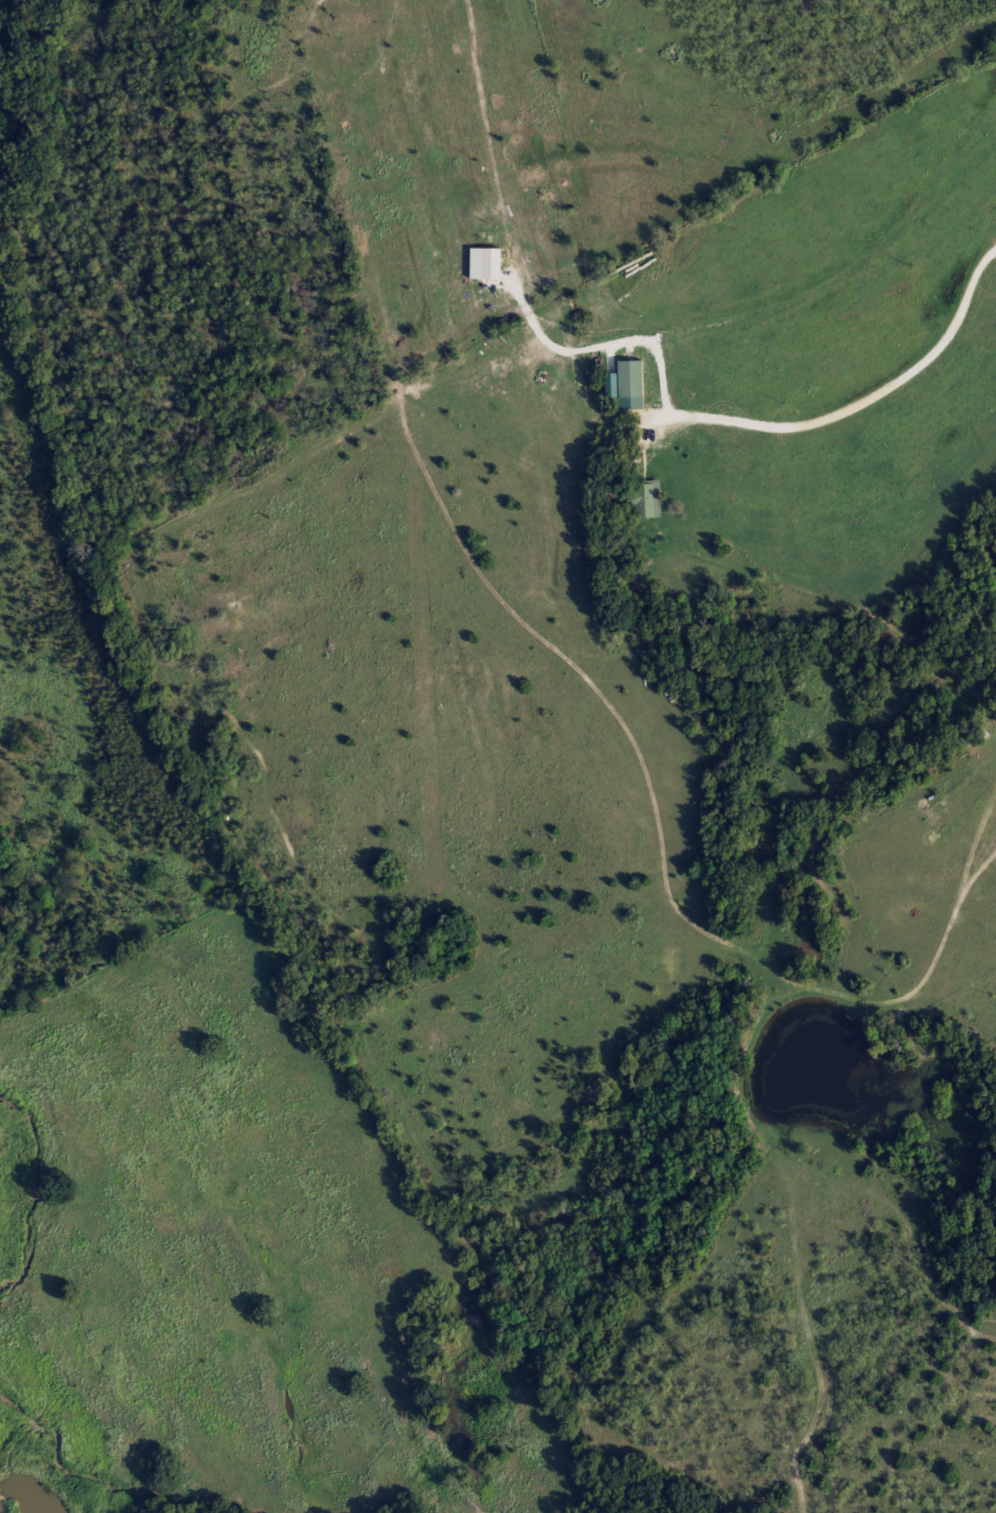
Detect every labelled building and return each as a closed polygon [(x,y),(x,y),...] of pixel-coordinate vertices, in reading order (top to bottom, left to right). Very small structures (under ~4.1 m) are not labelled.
[(472,279),(503,280),(503,248),(473,248),(472,279)] [(608,374),(608,398),(621,397),(621,409),(646,409),(645,361),(620,361),(621,373),(608,374)] [(658,517),(633,518),(632,507),(623,507),(623,496),(630,495),(630,482),(656,481),(658,517)] [(986,731),(979,743),(966,735),(974,723),(986,731)]
